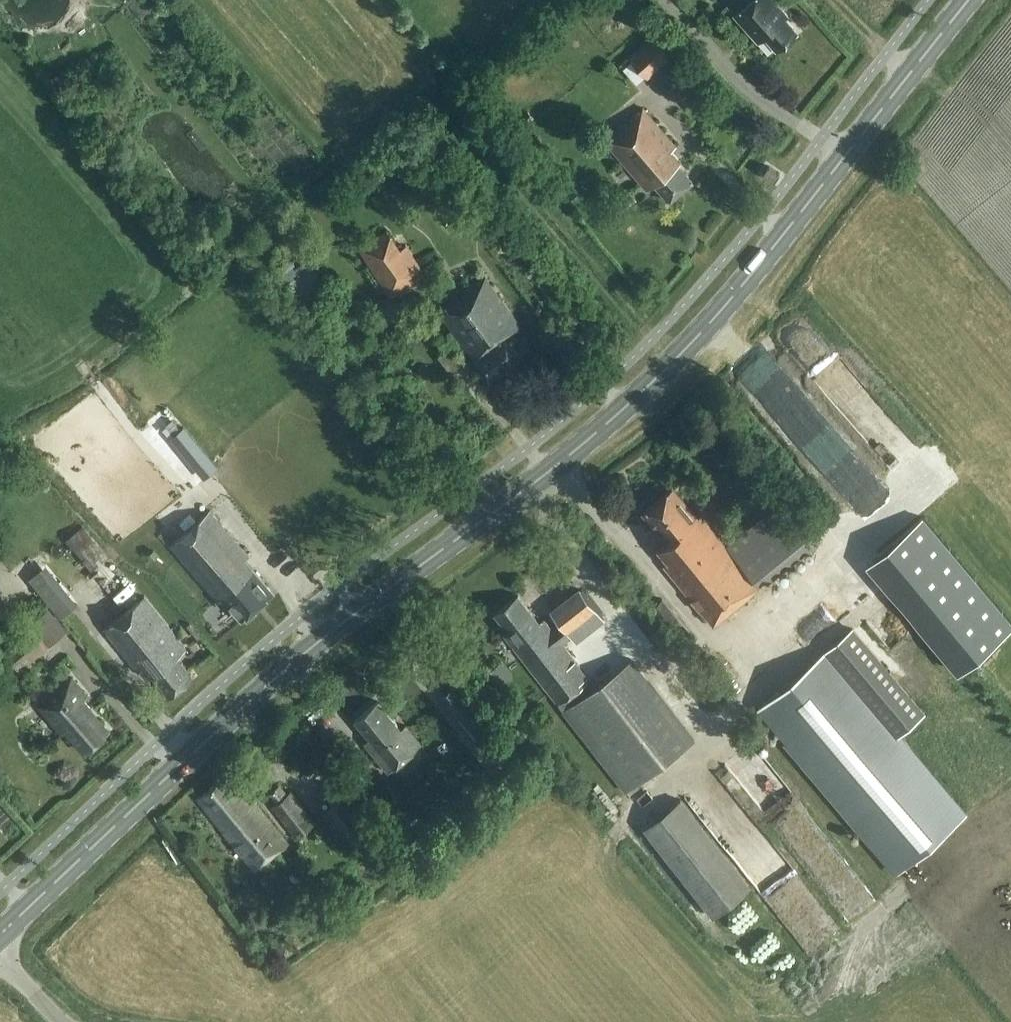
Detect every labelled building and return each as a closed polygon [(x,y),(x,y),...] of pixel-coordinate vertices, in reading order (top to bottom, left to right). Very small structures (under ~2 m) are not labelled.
[(735,14),(758,42),(765,36),(777,49),(798,31),(786,17),(788,15),(775,0),(751,0),(735,14)] [(569,12),(557,23),(564,31),(576,20),(570,13),(569,12)] [(649,77),(673,55),(655,36),(631,58),(649,77)] [(671,201),(693,181),(679,164),(682,161),(672,149),(676,145),(643,106),(605,138),(648,189),(656,183),(671,201)] [(528,111),(520,117),(527,125),(534,119),(528,111)] [(775,182),(780,174),(768,166),(763,174),(775,182)] [(630,191),(622,199),(629,207),(637,200),(630,191)] [(401,250),(388,229),(360,247),(392,296),(426,274),(407,246),(401,250)] [(273,267),(307,307),(329,288),(305,260),(296,269),(285,257),(273,267)] [(506,337),(521,326),(484,276),(437,311),(490,378),(520,355),(506,337)] [(462,349),(453,355),(448,349),(439,357),(451,373),(469,358),(462,349)] [(175,434),(201,465),(211,457),(185,426),(181,429),(175,434)] [(674,488),(645,513),(669,540),(659,549),(669,560),(666,563),(664,564),(715,625),(718,623),(752,595),(761,587),(759,585),(767,578),(769,581),(820,540),(784,498),(729,542),(726,545),(701,515),(700,517),(674,488)] [(243,621),(275,595),(245,559),(249,556),(211,511),(171,544),(218,600),(224,598),(243,621)] [(923,517),(868,564),(959,670),(1010,626),(1010,621),(923,517)] [(83,526),(66,541),(92,570),(109,555),(83,526)] [(61,618),(71,610),(78,604),(46,564),(39,570),(29,578),(44,597),(61,618)] [(519,595),(495,614),(507,630),(503,633),(505,636),(626,789),(692,738),(630,659),(596,685),(564,644),(573,637),(568,630),(596,609),(595,607),(584,592),(583,591),(582,591),(555,613),(561,621),(551,629),(545,621),(542,624),(519,595)] [(196,677),(180,657),(189,649),(147,596),(105,628),(139,671),(144,667),(151,675),(156,677),(171,696),(196,677)] [(31,627),(5,650),(20,668),(46,646),(31,627)] [(854,628),(758,709),(759,711),(851,819),(896,873),(919,854),(959,819),(965,814),(920,761),(898,735),(924,712),(856,631),(854,628)] [(500,691),(510,683),(494,662),(484,670),(500,691)] [(106,732),(88,710),(81,702),(87,696),(73,679),(40,704),(64,733),(68,729),(84,750),(106,732)] [(454,686),(442,696),(459,717),(459,718),(475,737),(490,726),(475,705),(471,707),(458,691),(454,686)] [(389,770),(420,745),(405,726),(401,729),(377,701),(355,719),(370,738),(366,742),(389,770)] [(229,772),(197,798),(255,870),(287,844),(289,842),(256,800),(253,802),(229,772)] [(269,806),(291,830),(297,837),(316,821),(310,813),(311,812),(291,791),(289,794),(281,785),(271,794),(276,800),(269,806)] [(327,810),(354,843),(368,832),(342,798),(327,810)] [(713,918),(752,888),(682,799),(643,829),(713,918)]
